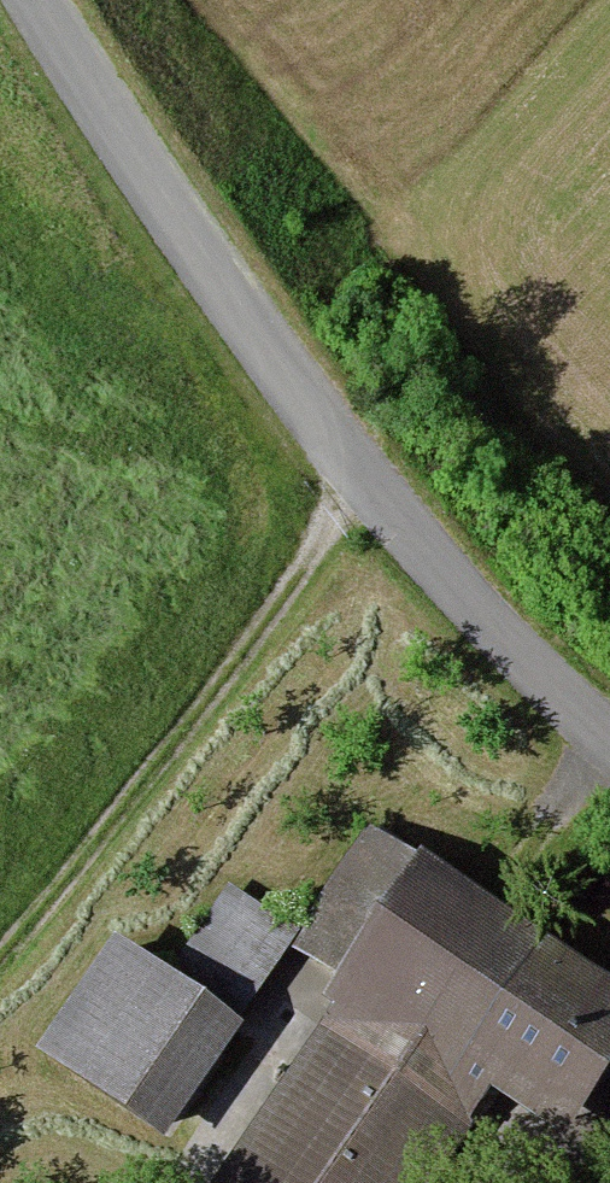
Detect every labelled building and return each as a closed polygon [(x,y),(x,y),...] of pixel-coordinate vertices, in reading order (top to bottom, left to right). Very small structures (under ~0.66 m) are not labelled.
[(380,816),(297,939),(347,972),(209,1178),(217,1182),(416,1182),(494,1067),(562,1112),(609,1040),(609,969),(380,816)] [(42,1036),(160,1119),(299,923),(231,875),(172,958),(122,923),(42,1036)]
